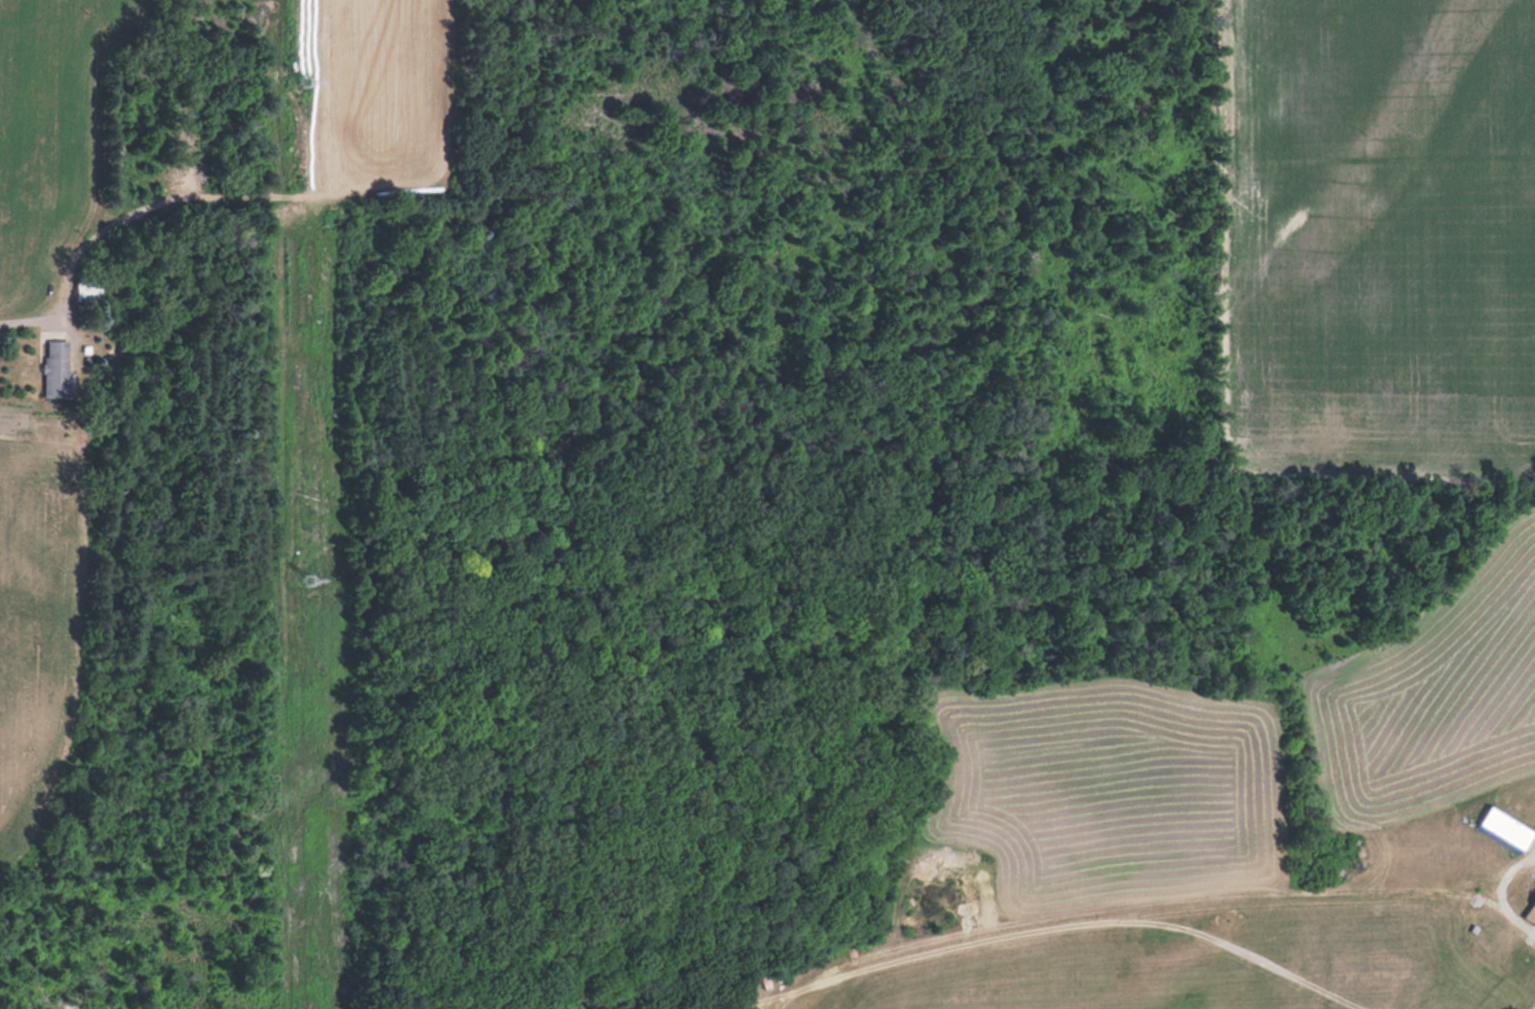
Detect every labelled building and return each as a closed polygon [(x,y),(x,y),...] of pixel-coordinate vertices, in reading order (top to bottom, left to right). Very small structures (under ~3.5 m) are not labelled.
[(76,301),(99,301),(99,283),(76,283),(76,301)] [(69,340),(44,340),(44,398),(69,398),(69,340)] [(1476,827),(1520,854),(1534,831),(1490,805),(1476,827)]
